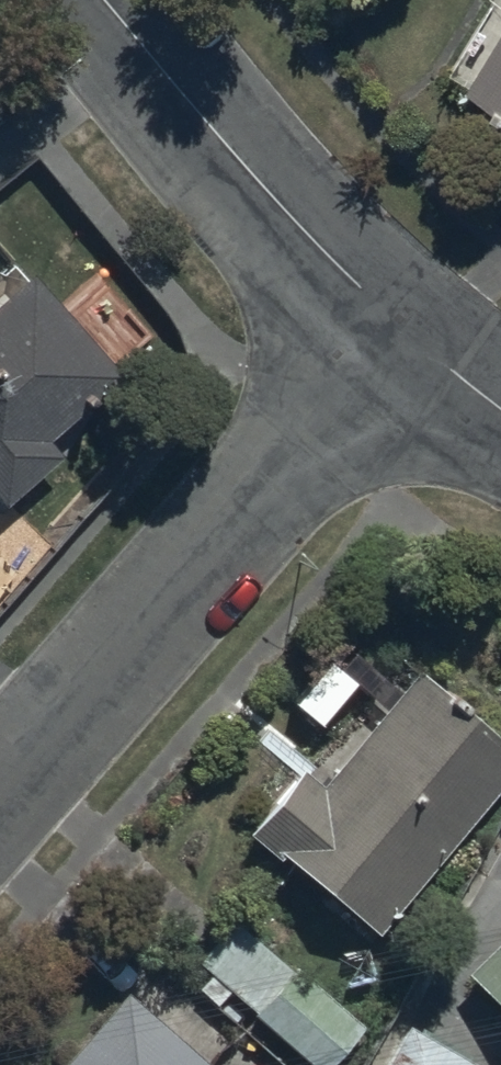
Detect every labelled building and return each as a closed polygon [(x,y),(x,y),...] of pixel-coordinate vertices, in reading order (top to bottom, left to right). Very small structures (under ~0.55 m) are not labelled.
[(446,78),(500,111),(500,0),(492,0),(446,78)] [(7,502),(61,453),(49,440),(123,373),(34,273),(0,304),(0,494),(7,502)] [(246,830),(277,858),(284,850),(377,936),(500,781),(500,737),(417,670),(322,785),(302,768),(246,830)] [(312,1064),(327,1064),(362,1024),(294,965),(289,970),(231,920),(196,961),(212,974),(200,988),(217,1003),(227,991),(312,1064)] [(500,1007),(500,940),(467,972),(500,1007)] [(123,989),(57,1064),(210,1064),(123,989)] [(401,1025),(380,1064),(476,1064),(401,1025)]
